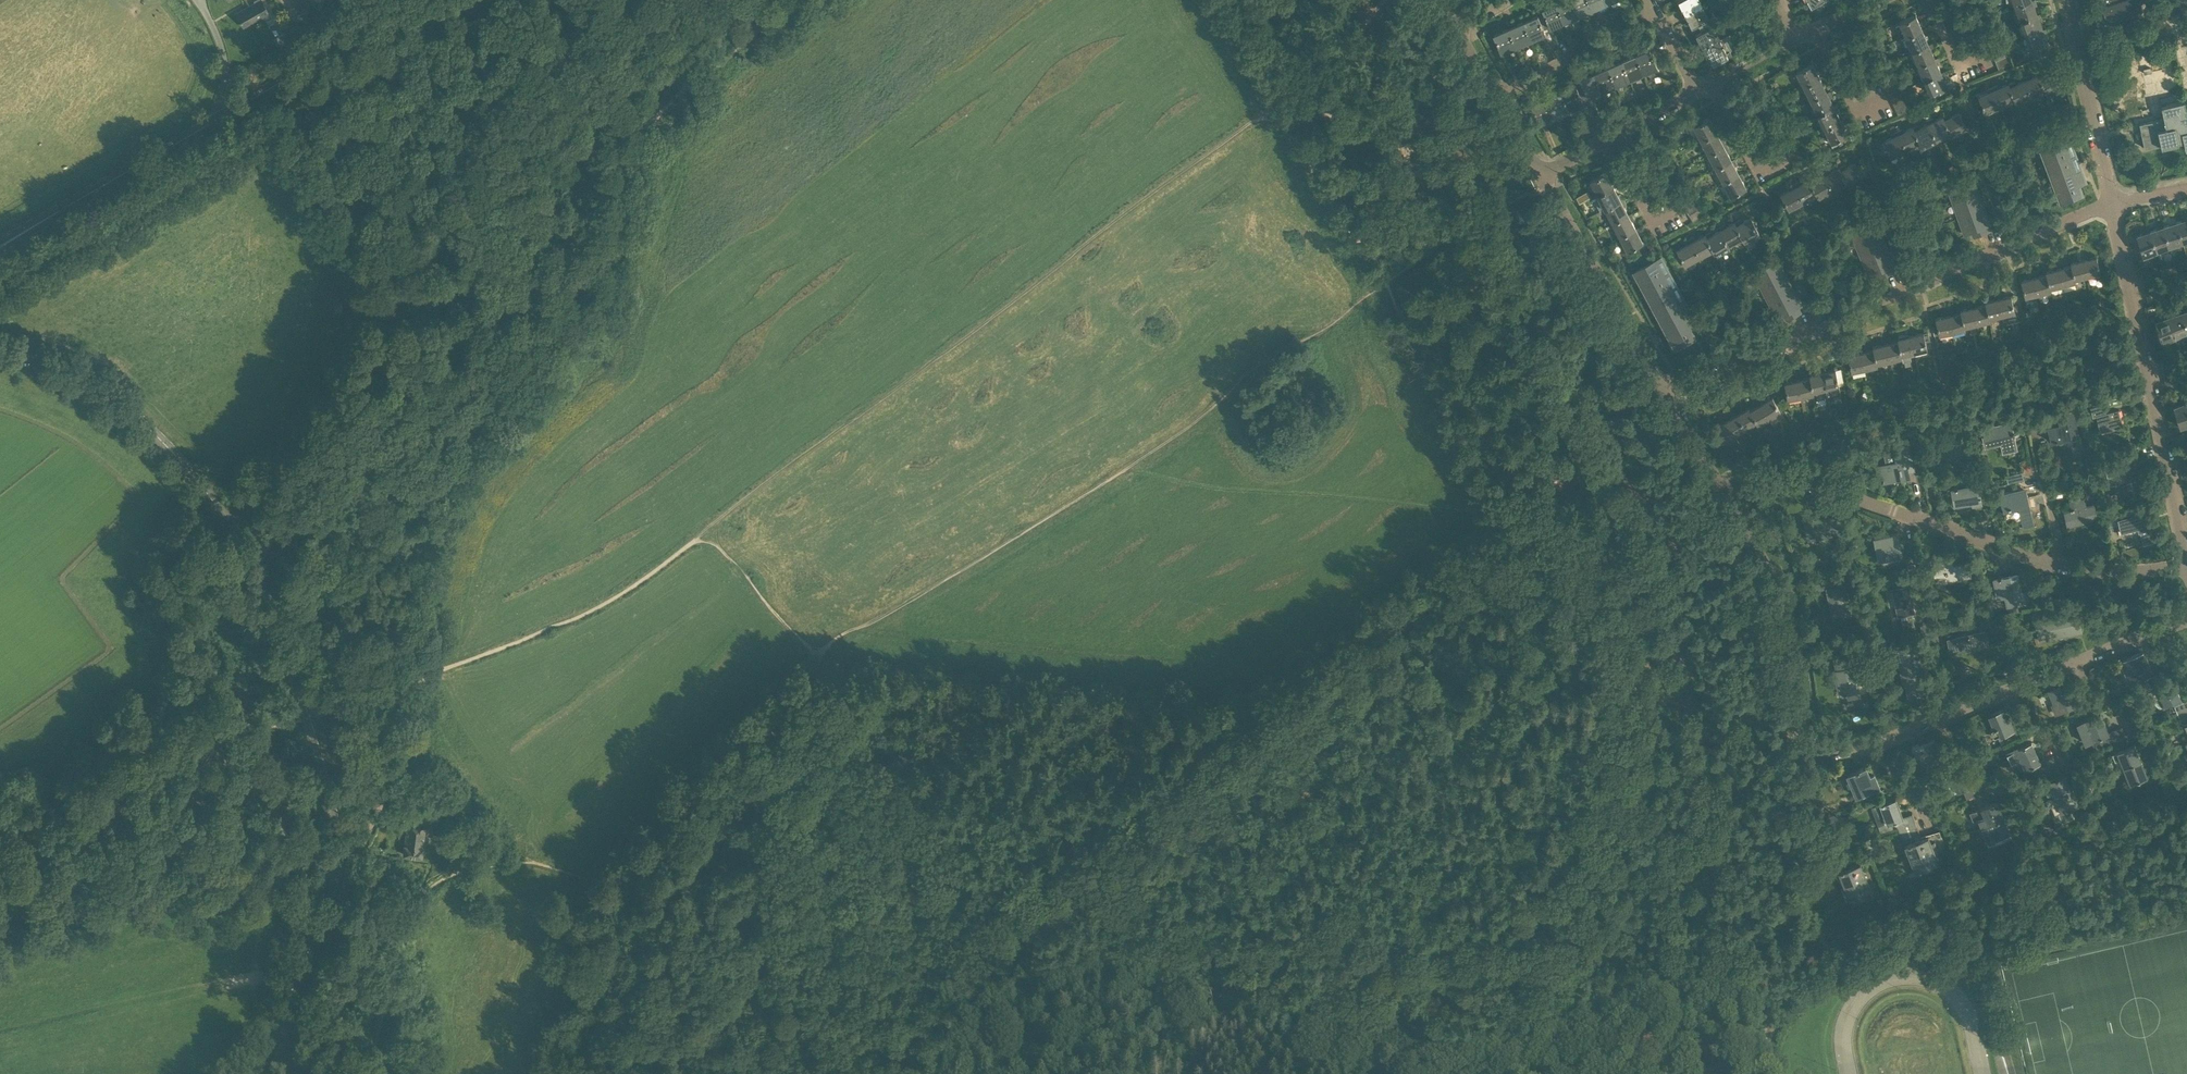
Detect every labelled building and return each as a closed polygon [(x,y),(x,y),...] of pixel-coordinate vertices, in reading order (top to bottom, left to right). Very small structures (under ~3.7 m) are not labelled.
[(236,13),(243,27),(268,12),(261,0),(255,0),(253,1),(254,3),(236,13)] [(1577,16),(1570,0),(1562,0),(1555,3),(1563,22),(1577,16)] [(1591,10),(1587,0),(1570,0),(1577,16),(1591,10)] [(1605,4),(1604,0),(1587,0),(1591,10),(1605,4)] [(1678,0),(1684,13),(1702,4),(1700,0),(1679,0),(1678,0)] [(2014,5),(2020,20),(2037,14),(2033,4),(2036,2),(2035,0),(2028,0),(2014,5)] [(2106,23),(2143,11),(2139,0),(2099,0),(2106,23)] [(1550,27),(1563,22),(1555,3),(1542,8),(1544,13),(1550,27)] [(1697,23),(1699,26),(1714,19),(1712,16),(1709,18),(1702,4),(1684,13),(1691,26),(1697,23)] [(1550,27),(1544,13),(1538,16),(1538,15),(1522,22),(1530,41),(1546,34),(1544,29),(1550,27)] [(2020,20),(2025,35),(2042,29),(2039,19),(2041,17),(2040,13),(2037,14),(2020,20)] [(1905,35),(1921,28),(1915,14),(1899,21),(1905,35)] [(272,39),(283,33),(275,15),(264,20),(272,39)] [(1716,24),(1714,19),(1699,26),(1702,32),(1696,35),(1702,47),(1719,38),(1713,26),(1716,24)] [(1516,47),(1530,41),(1522,22),(1508,28),(1516,47)] [(1501,53),(1516,47),(1508,28),(1493,34),(1501,53)] [(1928,42),(1921,28),(1905,35),(1911,49),(1928,42)] [(2042,29),(2025,35),(2031,50),(2048,44),(2044,34),(2047,32),(2045,28),(2042,29)] [(2001,36),(1998,30),(1985,36),(1987,42),(2001,36)] [(290,31),(275,39),(279,46),(295,38),(290,31)] [(1713,64),(1717,62),(1732,55),(1729,50),(1731,49),(1734,48),(1727,35),(1719,39),(1719,38),(1702,47),(1709,61),(1710,60),(1713,64)] [(2003,42),(2001,36),(1987,42),(1989,47),(2003,42)] [(1911,49),(1918,64),(1934,57),(1930,48),(1933,46),(1931,42),(1928,44),(1928,42),(1911,49)] [(2003,42),(1989,47),(1992,54),(2006,48),(2003,42)] [(1657,45),(1636,55),(1644,73),(1648,71),(1650,76),(1659,72),(1653,58),(1661,55),(1657,45)] [(2008,55),(2006,48),(1992,54),(1995,60),(2008,55)] [(1630,79),(1644,73),(1636,55),(1622,60),(1630,79)] [(1995,60),(1998,70),(2012,64),(2008,55),(1995,60)] [(1934,58),(1934,57),(1918,64),(1924,79),(1940,72),(1936,62),(1939,60),(1938,57),(1934,58)] [(1616,85),(1630,79),(1622,60),(1608,67),(1616,85)] [(1803,85),(1819,77),(1812,63),(1796,71),(1803,85)] [(2039,73),(2047,93),(2049,97),(2063,92),(2058,81),(2061,79),(2056,66),(2039,73)] [(1602,91),(1616,85),(1608,67),(1594,72),(1602,91)] [(1940,72),(1924,79),(1931,94),(1947,87),(1943,77),(1946,75),(1944,71),(1941,72),(1940,72)] [(1588,97),(1602,91),(1594,72),(1580,78),(1582,83),(1588,97)] [(2046,94),(2047,93),(2039,73),(2038,74),(2028,78),(2026,76),(2023,77),(2031,97),(2045,91),(2046,94)] [(1898,81),(1895,76),(1882,82),(1885,88),(1898,81)] [(1826,91),(1819,77),(1803,85),(1810,99),(1826,91)] [(2016,103),(2031,97),(2023,77),(2024,80),(2014,85),(2012,81),(2008,83),(2016,103)] [(1901,87),(1898,81),(1885,88),(1888,94),(1901,87)] [(1576,85),(1561,92),(1569,111),(1584,104),(1582,99),(1588,97),(1582,83),(1576,86),(1576,85)] [(2016,103),(2008,83),(1997,88),(1996,85),(1992,87),(2001,106),(2014,100),(2016,103)] [(1888,94),(1891,100),(1904,94),(1901,87),(1888,94)] [(1988,89),(1989,92),(1978,96),(1985,113),(2001,106),(1992,87),(1988,89)] [(1810,99),(1817,113),(1833,105),(1829,96),(1831,94),(1829,90),(1826,92),(1826,91),(1810,99)] [(1554,117),(1569,111),(1561,92),(1546,98),(1554,117)] [(1907,100),(1904,94),(1891,100),(1894,107),(1907,100)] [(1539,123),(1554,117),(1546,98),(1531,105),(1539,123)] [(1907,100),(1894,107),(1898,115),(1911,109),(1907,100)] [(2184,101),(2161,106),(2163,118),(2139,124),(2144,148),(2161,145),(2161,146),(2162,146),(2177,142),(2178,143),(2178,141),(2183,140),(2185,148),(2186,148),(2186,113),(2184,101)] [(1833,106),(1833,105),(1817,113),(1824,127),(1840,120),(1836,111),(1838,109),(1836,105),(1833,106)] [(1966,128),(1964,123),(1958,112),(1948,117),(1946,114),(1943,116),(1952,135),(1966,128)] [(1951,136),(1952,135),(1943,116),(1933,121),(1931,118),(1927,120),(1929,123),(1936,139),(1950,133),(1951,136)] [(1700,140),(1719,130),(1717,127),(1714,127),(1709,118),(1693,126),(1700,140)] [(1840,120),(1824,127),(1831,143),(1847,135),(1842,125),(1845,123),(1843,119),(1840,120)] [(1913,126),(1922,146),(1936,139),(1929,123),(1918,128),(1916,125),(1913,126)] [(1921,146),(1922,146),(1913,126),(1913,127),(1903,132),(1901,129),(1897,131),(1906,150),(1920,143),(1921,146)] [(1794,134),(1791,128),(1778,135),(1781,141),(1794,134)] [(1719,130),(1700,140),(1708,154),(1727,144),(1725,140),(1722,141),(1716,132),(1719,130)] [(1891,157),(1906,150),(1897,131),(1893,133),(1894,136),(1884,141),(1891,157)] [(1797,140),(1794,134),(1781,141),(1784,147),(1797,140)] [(1985,147),(1982,139),(1977,141),(1980,149),(1985,147)] [(1784,147),(1787,153),(1800,146),(1797,140),(1784,147)] [(1830,143),(1833,148),(1839,145),(1836,140),(1830,143)] [(2066,140),(2040,149),(2059,200),(2082,192),(2078,183),(2086,180),(2081,168),(2077,170),(2066,140)] [(1708,154),(1709,156),(1715,168),(1731,160),(1726,150),(1729,148),(1727,144),(1708,154)] [(1804,152),(1800,146),(1787,153),(1791,159),(1804,152)] [(1791,159),(1795,167),(1808,160),(1804,152),(1791,159)] [(1731,160),(1715,168),(1723,183),(1739,174),(1734,164),(1736,162),(1734,159),(1731,160)] [(1839,167),(1848,186),(1863,179),(1854,163),(1844,168),(1842,165),(1839,166),(1839,167)] [(1825,174),(1824,175),(1832,191),(1846,183),(1848,186),(1839,167),(1829,172),(1827,169),(1824,171),(1825,174)] [(1590,181),(1597,195),(1613,187),(1613,186),(1616,185),(1614,181),(1611,182),(1606,172),(1590,181)] [(1742,173),(1739,174),(1723,183),(1730,197),(1746,188),(1741,178),(1743,176),(1742,173)] [(1809,178),(1809,179),(1811,183),(1818,198),(1832,191),(1824,175),(1814,180),(1812,176),(1809,178)] [(1952,202),(1978,193),(1973,178),(1971,179),(1955,184),(1949,186),(1951,193),(1949,194),(1952,202)] [(1818,198),(1811,183),(1809,179),(1800,183),(1797,181),(1793,183),(1803,202),(1817,195),(1818,198)] [(1692,190),(1688,183),(1675,191),(1679,197),(1692,190)] [(1789,209),(1803,202),(1793,183),(1790,184),(1791,188),(1780,193),(1789,209)] [(1618,196),(1613,187),(1597,195),(1605,209),(1623,199),(1621,195),(1618,196)] [(1695,196),(1692,190),(1679,197),(1682,203),(1695,196)] [(1952,202),(1958,218),(1984,208),(1978,193),(1952,202)] [(1580,204),(1586,200),(1582,194),(1576,197),(1580,204)] [(1698,202),(1695,196),(1682,203),(1685,209),(1698,202)] [(1612,223),(1628,215),(1623,205),(1626,203),(1623,199),(1605,209),(1612,223)] [(1698,202),(1685,209),(1689,215),(1702,208),(1698,202)] [(1705,215),(1702,208),(1689,215),(1692,222),(1705,215)] [(1980,234),(1988,231),(1986,225),(1989,224),(1984,208),(1958,218),(1961,226),(1963,226),(1966,233),(1971,231),(1972,234),(1973,236),(1980,234)] [(1631,213),(1628,215),(1612,223),(1620,237),(1638,227),(1635,229),(1630,219),(1633,217),(1631,213)] [(1750,217),(1740,223),(1738,220),(1734,222),(1744,241),(1758,233),(1750,217)] [(2175,222),(2182,243),(2186,241),(2186,219),(2175,222)] [(1856,245),(1881,235),(1875,220),(1873,221),(1852,229),(1851,230),(1854,237),(1852,237),(1856,245)] [(1744,241),(1734,222),(1725,227),(1722,224),(1719,226),(1721,229),(1720,229),(1729,245),(1742,238),(1744,241)] [(2175,222),(2162,226),(2169,247),(2182,243),(2175,222)] [(2162,226),(2149,230),(2156,251),(2169,247),(2162,226)] [(1640,231),(1638,227),(1620,237),(1627,250),(1624,252),(1627,260),(1641,253),(1637,246),(1643,243),(1638,233),(1640,231)] [(1728,246),(1729,245),(1720,229),(1710,235),(1708,232),(1705,234),(1715,253),(1717,257),(1730,250),(1728,246)] [(2136,234),(2138,242),(2142,255),(2156,251),(2149,230),(2136,234)] [(1714,253),(1715,253),(1705,234),(1695,239),(1693,237),(1689,239),(1699,257),(1713,250),(1714,253)] [(1856,245),(1862,260),(1887,250),(1881,235),(1856,245)] [(1685,265),(1699,257),(1689,239),(1686,240),(1687,244),(1677,249),(1685,265)] [(1648,244),(1651,250),(1658,247),(1655,241),(1648,244)] [(1885,275),(1893,272),(1891,266),(1894,265),(1887,250),(1862,260),(1866,269),(1868,268),(1871,275),(1876,272),(1877,276),(1878,278),(1885,275)] [(1657,257),(1633,270),(1674,345),(1694,334),(1690,326),(1697,322),(1691,311),(1687,313),(1657,257)] [(2096,257),(2083,260),(2087,276),(2100,273),(2096,257)] [(2070,265),(2074,279),(2087,276),(2083,260),(2070,263),(2070,265)] [(1757,281),(1761,289),(1786,276),(1778,262),(1756,273),(1759,280),(1757,281)] [(2070,265),(2058,269),(2062,285),(2075,281),(2074,279),(2070,265)] [(2046,274),(2050,288),(2062,285),(2058,269),(2045,272),(2046,274)] [(2141,272),(2142,279),(2157,276),(2155,269),(2141,272)] [(2046,274),(2033,277),(2037,294),(2050,290),(2050,288),(2046,274)] [(1761,289),(1769,303),(1793,291),(1786,276),(1761,289)] [(2142,279),(2144,287),(2158,284),(2157,276),(2142,279)] [(2024,297),(2037,294),(2033,277),(2020,280),(2024,297)] [(2144,287),(2146,294),(2160,291),(2158,284),(2144,287)] [(1801,305),(1793,291),(1769,303),(1773,311),(1775,310),(1778,317),(1783,314),(1785,317),(1786,319),(1793,316),(1800,312),(1797,307),(1801,305)] [(2160,291),(2146,294),(2147,301),(2161,298),(2160,291)] [(2011,296),(1998,299),(2001,315),(2014,312),(2013,307),(2011,296)] [(1989,317),(2001,315),(1998,299),(1984,302),(1985,304),(1989,317)] [(1985,304),(1972,307),(1976,323),(1989,320),(1989,317),(1985,304)] [(1964,326),(1976,323),(1972,307),(1960,310),(1960,313),(1964,326)] [(2168,316),(2174,337),(2186,332),(2181,312),(2168,316)] [(1960,313),(1947,316),(1951,332),(1965,329),(1964,326),(1960,313)] [(1938,335),(1951,332),(1947,316),(1935,318),(1938,335)] [(2154,320),(2157,327),(2161,341),(2174,337),(2168,316),(2154,320)] [(1923,333),(1910,336),(1914,352),(1927,349),(1923,333)] [(1901,354),(1914,352),(1910,336),(1897,339),(1898,341),(1901,354)] [(1898,341),(1885,344),(1888,360),(1902,357),(1901,354),(1898,341)] [(1876,363),(1888,360),(1885,344),(1872,347),(1873,350),(1876,363)] [(1873,350),(1860,352),(1863,368),(1877,365),(1876,363),(1873,350)] [(1851,371),(1863,368),(1860,352),(1847,355),(1851,371)] [(2161,364),(2175,361),(2173,354),(2159,357),(2161,364)] [(2161,364),(2162,371),(2176,368),(2175,361),(2161,364)] [(2164,379),(2178,376),(2176,368),(2162,371),(2164,379)] [(1835,370),(1822,372),(1825,388),(1838,386),(1838,382),(1835,370)] [(1809,378),(1813,391),(1825,388),(1822,372),(1809,375),(1809,378)] [(2164,379),(2165,386),(2180,383),(2178,376),(2164,379)] [(1813,394),(1813,391),(1809,378),(1797,380),(1800,396),(1813,394)] [(1800,396),(1797,380),(1784,383),(1787,399),(1800,396)] [(1773,397),(1761,403),(1769,417),(1781,411),(1773,397)] [(2099,430),(2117,426),(2117,427),(2120,426),(2122,425),(2119,409),(2106,412),(2103,401),(2089,404),(2092,415),(2096,414),(2099,430)] [(2175,413),(2179,426),(2186,423),(2186,404),(2186,401),(2173,405),(2175,413)] [(1750,410),(1756,422),(1757,424),(1769,417),(1761,403),(1750,410)] [(1748,408),(1737,414),(1745,428),(1756,422),(1750,410),(1748,408)] [(2047,426),(2051,442),(2063,439),(2063,438),(2064,438),(2063,438),(2063,435),(2077,432),(2078,436),(2072,408),(2056,411),(2059,423),(2047,426)] [(1737,414),(1726,421),(1734,435),(1745,428),(1737,414)] [(1722,442),(1734,435),(1726,421),(1714,428),(1722,442)] [(1985,445),(2001,442),(2003,451),(2016,448),(2013,434),(2014,434),(2014,430),(2013,431),(2011,421),(1981,428),(1985,445)] [(1939,460),(1944,459),(1966,454),(1961,432),(1934,438),(1939,460)] [(1894,447),(1895,452),(1883,455),(1885,463),(1879,464),(1882,478),(1880,479),(1880,481),(1882,481),(1883,483),(1909,477),(1908,471),(1914,469),(1909,446),(1916,444),(1915,438),(1908,440),(1909,444),(1902,445),(1902,444),(1899,445),(1899,446),(1894,447)] [(2098,460),(2111,458),(2110,452),(2097,454),(2098,460)] [(2104,463),(2103,463),(2106,476),(2106,474),(2125,471),(2127,481),(2126,481),(2126,482),(2136,480),(2136,479),(2135,480),(2133,469),(2138,468),(2139,469),(2140,469),(2137,456),(2136,456),(2136,457),(2110,462),(2110,461),(2108,462),(2108,463),(2104,464),(2104,463)] [(2008,483),(2024,480),(2022,472),(2006,476),(2008,483)] [(1977,477),(1979,488),(1985,486),(1983,476),(1977,477)] [(1978,483),(1957,487),(1957,486),(1955,487),(1951,488),(1954,504),(1972,501),(1972,503),(1981,502),(1978,483)] [(2025,488),(1999,494),(2006,524),(2021,521),(2023,528),(2034,526),(2025,488)] [(2070,509),(2064,510),(2067,526),(2097,519),(2093,504),(2086,505),(2084,497),(2069,500),(2071,507),(2070,508),(2070,509)] [(2117,518),(2121,531),(2137,527),(2138,531),(2140,531),(2143,544),(2156,541),(2151,521),(2150,521),(2148,516),(2149,516),(2149,513),(2142,515),(2141,513),(2132,515),(2133,516),(2124,518),(2122,518),(2122,519),(2118,520),(2118,518),(2117,518)] [(1897,533),(1873,538),(1878,560),(1902,555),(1901,548),(1898,549),(1896,542),(1899,541),(1897,533)] [(1930,559),(1935,580),(1936,585),(1948,582),(1947,581),(1970,575),(1971,577),(1967,561),(1953,565),(1950,554),(1930,559)] [(1908,563),(1909,571),(1917,570),(1915,562),(1908,563)] [(1997,599),(2005,597),(2007,606),(2027,602),(2025,591),(2020,592),(2019,587),(2020,587),(2017,574),(2000,577),(2000,576),(1998,577),(1998,578),(1993,579),(1993,580),(1994,580),(1996,589),(1995,589),(1997,599)] [(1835,579),(1815,584),(1816,591),(1826,588),(1830,610),(1829,610),(1830,613),(1831,612),(1832,617),(1842,614),(1842,613),(1850,611),(1850,613),(1851,613),(1845,584),(1838,585),(1836,585),(1835,579)] [(1908,585),(1892,589),(1885,590),(1887,598),(1894,597),(1898,616),(1914,613),(1912,613),(1909,600),(1911,600),(1908,585)] [(2049,618),(2035,620),(2037,629),(2036,629),(2036,632),(2037,631),(2039,640),(2040,640),(2040,638),(2049,636),(2050,638),(2073,633),(2069,614),(2051,617),(2051,616),(2049,617),(2049,618)] [(1934,623),(1920,626),(1922,633),(1935,630),(1934,623)] [(1963,629),(1964,635),(1946,638),(1949,652),(1971,648),(1970,645),(1987,641),(1985,630),(1978,632),(1976,626),(1963,629)] [(1936,630),(1925,632),(1927,641),(1938,638),(1936,630)] [(1911,689),(1912,696),(1924,694),(1920,670),(1922,670),(1919,656),(1919,654),(1917,654),(1916,650),(1905,653),(1906,658),(1901,659),(1908,690),(1911,689)] [(2143,651),(2122,659),(2133,686),(2146,681),(2145,677),(2152,674),(2143,651)] [(1853,665),(1850,666),(1848,657),(1834,660),(1836,669),(1834,669),(1834,670),(1837,669),(1840,682),(1837,683),(1839,693),(1843,692),(1844,693),(1846,693),(1846,692),(1858,689),(1856,679),(1857,679),(1856,677),(1855,677),(1853,665)] [(2174,706),(2177,713),(2186,709),(2186,701),(2182,703),(2174,684),(2167,687),(2166,684),(2148,691),(2157,700),(2161,699),(2164,706),(2173,703),(2174,706)] [(2059,686),(2048,690),(2053,704),(2051,705),(2055,715),(2064,711),(2063,709),(2083,700),(2077,685),(2061,692),(2059,686)] [(2002,709),(1988,714),(1994,729),(1991,731),(1994,737),(2013,729),(2008,716),(2005,718),(2002,709)] [(2177,713),(2180,719),(2186,716),(2186,709),(2177,713)] [(2100,713),(2085,720),(2080,722),(2084,733),(2084,734),(2087,742),(2108,734),(2110,740),(2125,734),(2122,727),(2108,732),(2100,713)] [(2127,741),(2125,734),(2110,740),(2113,746),(2127,741)] [(1933,738),(1911,746),(1919,766),(1938,759),(1941,765),(1950,761),(1941,741),(1935,743),(1933,738)] [(2130,746),(2127,741),(2113,746),(2115,752),(2112,754),(2118,770),(2119,771),(2124,769),(2141,762),(2134,744),(2130,746)] [(2017,746),(2006,750),(2012,764),(2021,760),(2024,769),(2040,762),(2031,742),(2018,748),(2017,746)] [(2043,767),(2055,762),(2053,755),(2041,760),(2043,767)] [(2046,774),(2058,769),(2055,762),(2043,767),(2045,770),(2046,774)] [(2147,777),(2141,762),(2124,769),(2130,784),(2147,777)] [(1952,794),(1963,790),(1966,799),(1973,796),(1987,791),(1984,784),(1982,779),(1973,783),(1967,769),(1959,772),(1956,765),(1944,770),(1947,777),(1946,778),(1952,794)] [(1847,775),(1856,796),(1879,787),(1874,774),(1870,776),(1866,767),(1847,775)] [(2038,773),(2042,782),(2041,783),(2043,788),(2046,789),(2051,787),(2054,797),(2072,789),(2065,773),(2060,775),(2058,769),(2046,774),(2045,770),(2038,773)] [(2078,805),(2072,789),(2054,797),(2040,802),(2042,807),(2047,805),(2048,807),(2051,806),(2054,814),(2057,813),(2061,823),(2074,818),(2070,808),(2078,805)] [(1989,797),(1987,791),(1973,796),(1976,803),(1989,797)] [(1992,803),(1989,797),(1976,803),(1978,809),(1981,807),(1984,815),(1978,818),(1982,827),(2004,818),(1997,801),(1992,803)] [(1910,828),(1917,826),(1912,813),(1911,813),(1912,814),(1903,817),(1896,799),(1880,804),(1881,805),(1872,808),(1876,819),(1885,816),(1888,823),(1895,821),(1898,829),(1897,828),(1909,824),(1910,828)] [(2010,833),(2004,818),(1982,827),(1989,844),(1995,841),(1994,840),(2010,833)] [(1898,829),(1904,845),(1905,845),(1910,858),(1939,848),(1934,834),(1928,836),(1921,839),(1917,826),(1910,828),(1909,824),(1897,828),(1898,829)] [(424,828),(407,826),(405,845),(404,845),(403,855),(421,857),(422,847),(424,828)] [(1947,850),(1939,830),(1939,832),(1934,834),(1939,848),(1910,858),(1910,859),(1908,860),(1913,873),(1917,871),(1917,870),(1938,862),(1935,855),(1947,850)] [(1843,885),(1865,876),(1860,863),(1856,865),(1851,853),(1832,860),(1837,874),(1836,875),(1843,885)] [(1871,889),(1865,876),(1843,885),(1843,886),(1841,888),(1848,898),(1871,889)]
